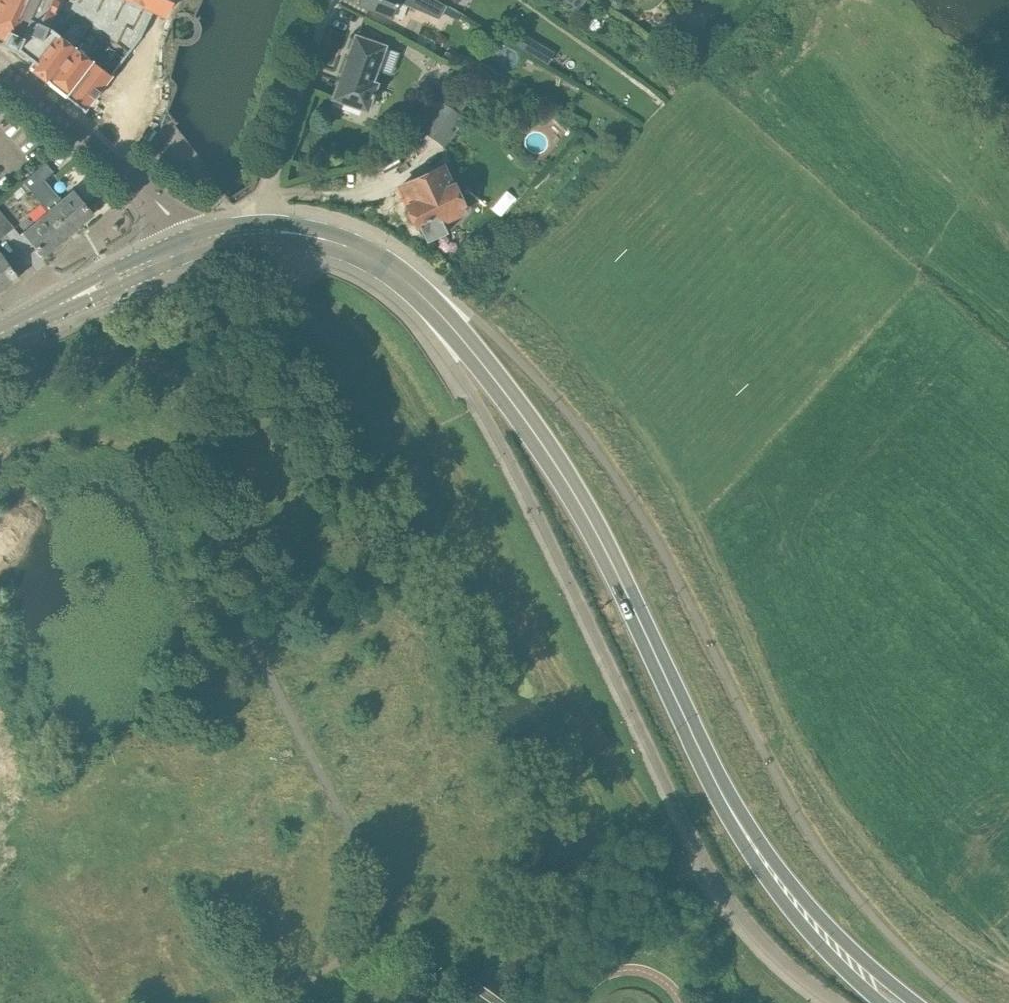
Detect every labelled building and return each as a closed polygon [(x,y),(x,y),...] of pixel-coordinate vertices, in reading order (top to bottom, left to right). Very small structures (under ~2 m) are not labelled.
[(4,38),(2,43),(16,50),(17,47),(34,61),(47,45),(41,42),(51,29),(47,25),(59,0),(0,0),(0,36),(4,38)] [(165,14),(172,0),(135,0),(165,14)] [(359,4),(392,16),(398,1),(426,12),(430,1),(427,0),(361,0),(359,4)] [(578,9),(584,0),(566,0),(578,9)] [(41,42),(47,45),(30,67),(48,81),(74,46),(51,29),(41,42)] [(384,46),(355,35),(333,98),(367,110),(376,83),(371,82),(384,46)] [(528,52),(564,73),(570,63),(554,53),(555,52),(535,40),(528,52)] [(74,46),(48,81),(65,94),(91,60),(74,46)] [(91,60),(65,94),(85,110),(112,76),(91,60)] [(444,102),(443,101),(422,129),(444,145),(455,131),(451,128),(461,114),(459,113),(469,100),(454,88),(444,102)] [(45,162),(23,181),(68,235),(93,214),(73,190),(58,202),(41,182),(53,171),(45,162)] [(444,166),(417,178),(399,186),(417,225),(419,224),(427,241),(447,231),(442,220),(463,210),(460,204),(462,203),(444,166)] [(5,235),(14,227),(0,210),(0,229),(5,235)] [(44,255),(68,235),(48,211),(24,231),(44,255)] [(17,278),(0,253),(0,290),(17,278)]
